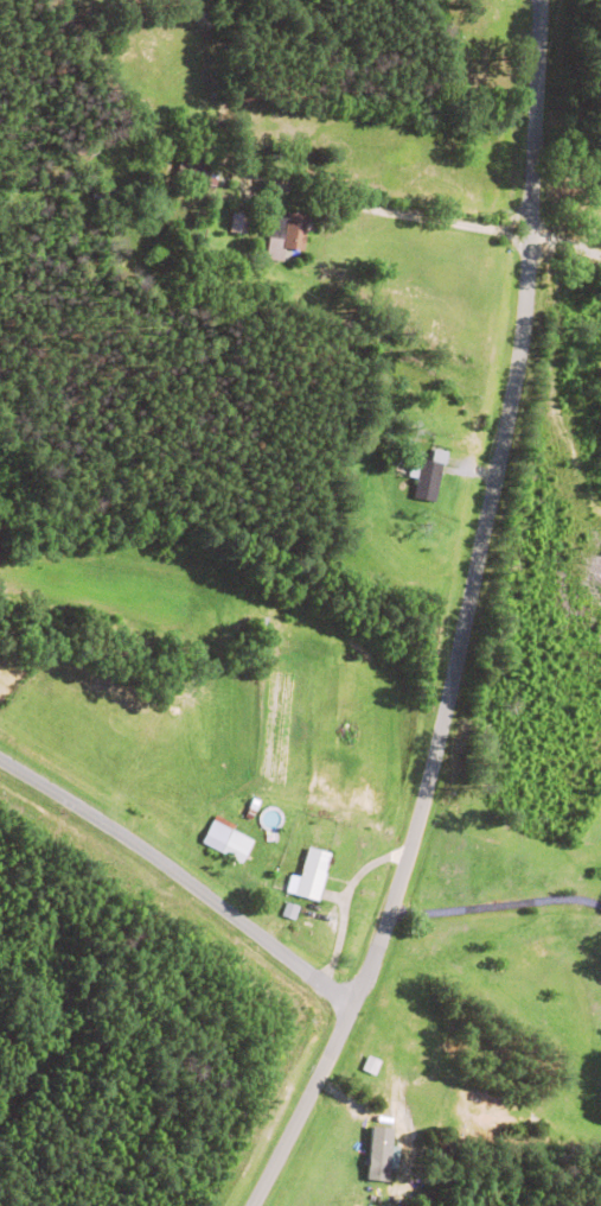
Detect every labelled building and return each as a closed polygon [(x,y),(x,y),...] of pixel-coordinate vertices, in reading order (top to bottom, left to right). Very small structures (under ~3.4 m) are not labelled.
[(177,183),(215,183),(215,172),(204,172),(204,158),(177,158),(177,183)] [(244,233),(244,216),(229,216),(229,233),(244,233)] [(302,216),(277,216),(277,237),(266,237),(266,260),(302,259),(302,216)] [(440,464),(411,460),(408,479),(415,480),(412,500),(434,504),(440,464)] [(213,817),(200,843),(241,864),(254,838),(213,817)] [(320,902),(329,853),(304,849),(295,897),(320,902)]
